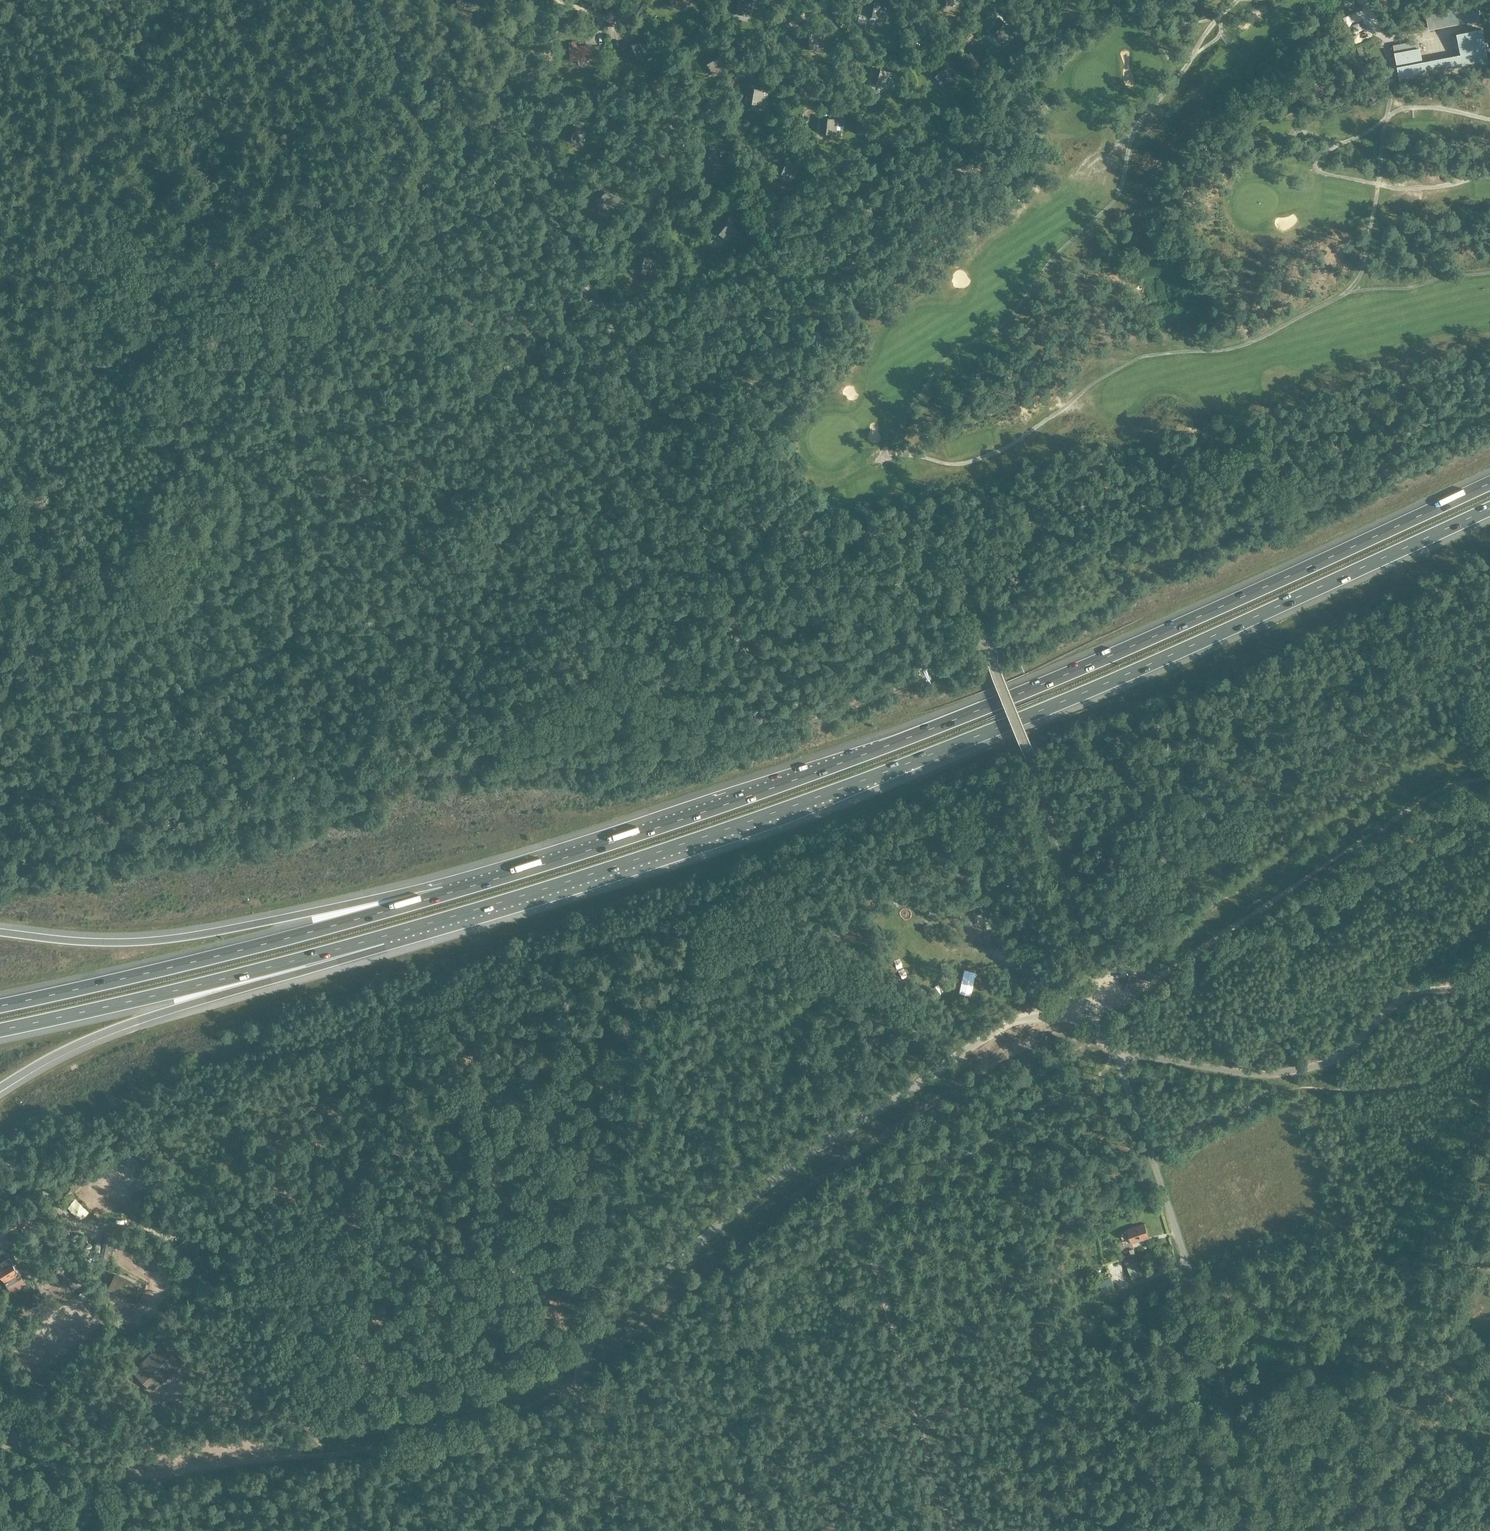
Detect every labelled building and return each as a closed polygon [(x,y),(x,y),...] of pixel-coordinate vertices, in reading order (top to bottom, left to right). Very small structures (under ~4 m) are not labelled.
[(746,0),(731,0),(731,2),(733,3),(732,6),(726,5),(725,11),(749,16),(751,1),(746,0)] [(886,20),(888,4),(868,0),(867,0),(867,6),(868,6),(867,16),(886,20)] [(1342,8),(1351,4),(1349,0),(1343,0),(1339,2),(1342,8)] [(1429,29),(1481,19),(1478,2),(1426,12),(1429,29)] [(1344,20),(1356,14),(1352,6),(1340,12),(1344,20)] [(1004,44),(1015,32),(999,18),(996,22),(997,23),(990,30),(1004,44)] [(1401,84),(1489,67),(1482,28),(1457,33),(1461,54),(1423,61),(1419,40),(1393,45),(1401,84)] [(1349,40),(1358,38),(1356,29),(1347,31),(1349,40)] [(804,48),(823,48),(823,32),(801,33),(802,39),(804,39),(804,48)] [(651,54),(645,39),(625,47),(627,52),(629,51),(633,61),(651,54)] [(593,60),(592,45),(577,46),(577,41),(572,41),(572,46),(569,46),(570,60),(593,60)] [(705,60),(714,76),(727,69),(717,51),(712,53),(714,55),(705,60)] [(953,84),(958,79),(941,61),(937,64),(939,66),(931,72),(946,87),(951,82),(953,84)] [(872,82),(890,88),(894,73),(874,66),(872,72),(874,73),(872,82)] [(748,102),(766,105),(769,90),(750,87),(748,102)] [(821,133),(840,135),(842,119),(821,117),(820,122),(822,122),(821,133)] [(565,138),(583,146),(589,131),(570,123),(567,129),(569,130),(565,138)] [(702,163),(721,167),(724,151),(703,147),(702,152),(704,153),(702,163)] [(777,171),(794,179),(801,165),(783,157),(777,171)] [(621,198),(600,188),(598,192),(599,193),(595,202),(605,207),(604,208),(613,213),(621,198)] [(715,230),(730,242),(740,230),(724,217),(720,221),(722,222),(715,230)] [(917,661),(927,659),(927,653),(911,655),(913,665),(917,665),(917,661)] [(976,695),(978,700),(991,696),(990,691),(976,695)] [(710,795),(712,799),(737,791),(736,786),(710,795)] [(883,888),(885,895),(895,892),(893,885),(883,888)] [(1145,1223),(1127,1229),(1120,1231),(1123,1238),(1130,1236),(1132,1243),(1149,1237),(1145,1223)] [(117,1230),(106,1228),(99,1263),(110,1265),(117,1230)] [(192,1235),(177,1246),(188,1260),(202,1249),(192,1235)] [(1131,1253),(1124,1256),(1133,1278),(1143,1274),(1138,1261),(1139,1261),(1134,1248),(1130,1250),(1131,1253)] [(0,1259),(0,1275),(7,1286),(22,1277),(13,1263),(17,1261),(13,1255),(10,1257),(8,1254),(0,1259)] [(142,1286),(115,1273),(108,1289),(135,1302),(142,1286)] [(164,1341),(133,1371),(150,1388),(168,1370),(171,1372),(183,1360),(164,1341)]
